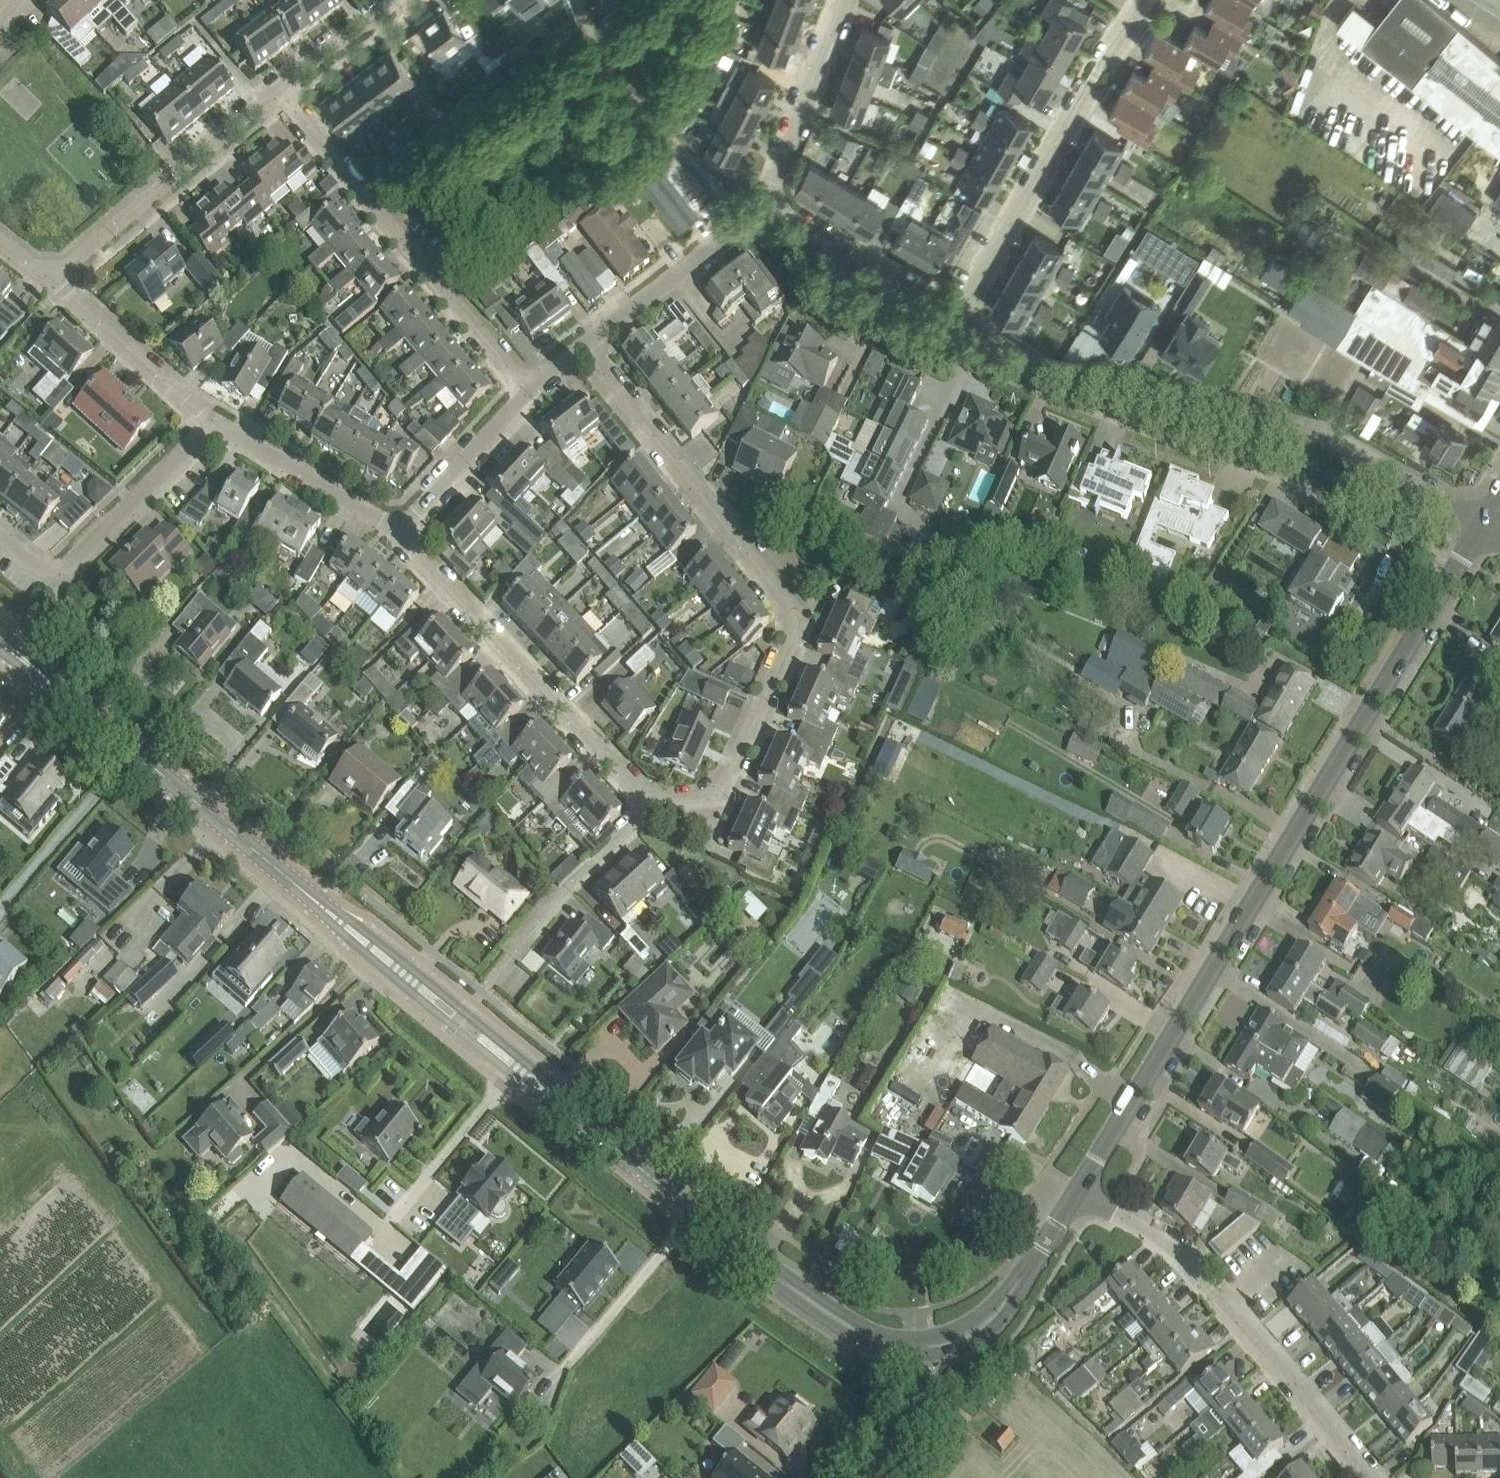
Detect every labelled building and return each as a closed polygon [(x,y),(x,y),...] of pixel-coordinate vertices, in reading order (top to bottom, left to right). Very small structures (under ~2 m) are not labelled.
[(54,43),(79,69),(91,58),(80,46),(95,32),(86,22),(64,0),(59,0),(46,13),(65,32),(54,43)] [(101,7),(95,0),(64,0),(86,22),(101,7)] [(229,0),(227,0),(219,7),(224,14),(234,6),(229,0)] [(325,18),(311,0),(292,0),(287,4),(307,31),(325,18)] [(325,18),(342,5),(338,0),(311,0),(325,18)] [(524,15),(544,0),(513,0),(524,15)] [(616,8),(622,15),(639,2),(637,0),(626,0),(616,8)] [(814,1),(811,0),(776,0),(773,9),(801,20),(806,9),(811,10),(814,1)] [(901,13),(915,0),(889,0),(901,13)] [(988,7),(981,0),(977,0),(973,5),(983,13),(988,7)] [(1047,28),(1076,45),(1087,26),(1084,24),(1090,13),(1067,0),(1049,0),(1042,12),(1053,18),(1047,28)] [(1217,24),(1242,39),(1252,22),(1245,17),(1252,4),(1245,0),(1209,0),(1206,5),(1223,15),(1217,24)] [(1252,4),(1269,14),(1270,12),(1271,10),(1272,8),(1272,6),(1273,1),(1273,0),(1245,0),(1252,4)] [(1499,151),(1499,60),(1428,0),(1389,0),(1375,17),(1353,0),(1351,0),(1334,22),(1499,151)] [(1499,10),(1499,0),(1484,0),(1499,10)] [(718,2),(715,10),(727,15),(730,7),(718,2)] [(126,36),(138,26),(122,7),(118,3),(106,13),(126,36)] [(269,17),(290,45),(307,31),(287,4),(269,17)] [(1313,5),(1309,12),(1318,17),(1322,10),(1313,5)] [(474,50),(444,9),(421,26),(443,55),(456,46),(464,57),(474,50)] [(773,9),(765,29),(799,42),(802,33),(797,31),(801,20),(773,9)] [(997,9),(989,18),(996,24),(1004,14),(997,9)] [(715,10),(712,18),(724,23),(727,15),(715,10)] [(941,22),(952,28),(956,21),(945,14),(941,22)] [(272,58),(290,45),(269,17),(252,30),(272,58)] [(996,24),(989,18),(981,28),(988,33),(996,24)] [(947,35),(952,28),(941,22),(936,29),(947,35)] [(1242,39),(1217,24),(1211,35),(1194,25),(1183,44),(1183,45),(1190,49),(1190,50),(1216,65),(1225,51),(1232,56),(1242,39)] [(853,37),(850,46),(884,59),(891,38),(863,27),(858,39),(853,37)] [(1031,32),(1026,41),(1065,64),(1076,45),(1047,28),(1041,38),(1031,32)] [(795,51),(799,42),(765,29),(757,50),(786,61),(790,49),(795,51)] [(1183,62),(1190,50),(1190,49),(1183,45),(1183,44),(1157,29),(1145,50),(1162,60),(1156,70),(1181,84),(1191,90),(1201,73),(1183,62)] [(272,58),(252,30),(235,44),(255,71),(272,58)] [(937,30),(921,59),(931,65),(947,36),(937,30)] [(163,32),(152,41),(157,47),(168,38),(163,32)] [(179,38),(169,46),(175,53),(184,45),(179,38)] [(1031,56),(1026,66),(1055,82),(1065,64),(1026,41),(1021,50),(1031,56)] [(175,53),(169,46),(159,54),(165,61),(175,53)] [(847,68),(876,79),(891,85),(899,65),(884,59),(850,46),(847,55),(851,57),(847,68)] [(488,69),(501,60),(491,47),(479,56),(488,69)] [(391,49),(373,62),(398,95),(416,82),(391,49)] [(190,71),(217,103),(234,89),(207,57),(190,71)] [(696,58),(693,66),(705,71),(708,63),(696,58)] [(143,62),(133,70),(138,77),(148,69),(143,62)] [(373,62),(356,75),(381,108),(398,95),(373,62)] [(924,76),(928,69),(917,62),(913,70),(924,76)] [(1286,64),(1279,69),(1288,81),(1282,85),(1287,92),(1294,86),(1297,79),(1286,64)] [(693,66),(690,74),(702,79),(705,71),(693,66)] [(1044,102),(1055,82),(1026,66),(1020,76),(1009,70),(998,89),(1019,101),(1025,91),(1044,102)] [(748,68),(738,88),(770,104),(774,96),(770,94),(776,82),(748,68)] [(876,79),(847,68),(843,80),(838,78),(834,87),(868,100),(876,79)] [(133,70),(123,78),(129,85),(138,77),(133,70)] [(920,84),(924,76),(913,70),(909,77),(920,84)] [(1181,84),(1156,70),(1151,80),(1133,70),(1122,90),(1155,110),(1163,97),(1171,101),(1181,84)] [(200,117),(217,103),(190,71),(174,85),(200,117)] [(356,75),(338,88),(363,121),(381,108),(356,75)] [(770,104),(738,88),(730,84),(720,103),(728,107),(755,121),(761,111),(766,113),(770,104)] [(157,100),(183,131),(200,117),(174,85),(157,100)] [(868,100),(834,87),(831,96),(836,97),(832,109),(860,120),(868,100)] [(363,121),(338,88),(321,101),(345,134),(363,121)] [(1123,118),(1117,128),(1146,145),(1156,128),(1148,123),(1155,110),(1122,90),(1110,111),(1123,118)] [(675,115),(678,107),(681,99),(670,95),(664,111),(675,115)] [(678,107),(690,112),(693,104),(681,99),(678,107)] [(166,145),(183,131),(157,100),(140,114),(166,145)] [(992,125),(1021,141),(1032,122),(1003,106),(992,125)] [(678,107),(675,115),(687,120),(690,112),(678,107)] [(728,107),(718,127),(750,143),(755,134),(750,132),(755,121),(728,107)] [(979,108),(975,116),(987,122),(991,115),(979,108)] [(924,123),(928,116),(917,109),(913,117),(924,123)] [(987,122),(975,116),(971,123),(982,130),(987,122)] [(920,131),(924,123),(913,117),(908,124),(920,131)] [(425,131),(430,138),(440,131),(435,124),(425,131)] [(1010,160),(1021,141),(992,125),(981,144),(1010,160)] [(746,152),(750,143),(718,127),(708,146),(735,160),(741,149),(746,152)] [(1095,130),(1084,149),(1113,165),(1123,146),(1095,130)] [(420,146),(430,138),(425,131),(415,139),(420,146)] [(848,137),(840,134),(835,146),(843,149),(848,137)] [(856,140),(848,137),(843,149),(851,152),(856,140)] [(301,173),(305,178),(315,169),(295,145),(286,153),(276,141),(259,155),(285,187),(301,173)] [(970,163),(999,179),(1010,160),(981,144),(970,163)] [(958,146),(954,153),(965,160),(969,152),(958,146)] [(393,161),(403,154),(398,147),(388,154),(393,161)] [(668,160),(659,149),(650,155),(658,165),(659,167),(668,160)] [(876,161),(884,164),(889,153),(881,149),(876,161)] [(1084,149),(1073,168),(1102,184),(1113,165),(1084,149)] [(897,156),(889,153),(884,164),(892,168),(897,156)] [(965,160),(954,153),(949,161),(961,167),(965,160)] [(388,154),(378,162),(383,169),(393,161),(388,154)] [(259,190),(250,198),(263,213),(273,205),(269,200),(285,187),(259,155),(242,170),(259,190)] [(629,171),(637,181),(658,165),(650,155),(629,171)] [(914,162),(900,157),(895,170),(916,178),(921,169),(914,162)] [(1121,161),(1117,168),(1128,174),(1133,167),(1121,161)] [(803,200),(811,205),(829,174),(810,163),(795,190),(806,196),(803,200)] [(988,198),(999,179),(970,163),(959,182),(988,198)] [(664,165),(643,181),(678,228),(700,212),(664,165)] [(1073,168),(1062,186),(1091,203),(1102,184),(1073,168)] [(1128,174),(1117,168),(1112,175),(1124,182),(1128,174)] [(822,205),(833,211),(848,185),(829,174),(811,205),(820,210),(822,205)] [(223,185),(207,199),(233,231),(242,223),(246,227),(263,213),(250,198),(253,202),(244,209),(223,185)] [(599,195),(607,204),(619,195),(612,185),(599,195)] [(841,222),(849,227),(867,196),(848,185),(833,211),(843,217),(841,222)] [(1080,222),(1091,203),(1062,186),(1051,205),(1080,222)] [(1442,189),(1427,211),(1462,235),(1477,213),(1442,189)] [(607,204),(599,195),(582,208),(589,218),(607,204)] [(860,227),(871,233),(886,207),(867,196),(849,227),(857,231),(860,227)] [(892,245),(913,257),(932,224),(922,218),(923,215),(920,205),(905,197),(895,215),(906,221),(892,245)] [(1100,198),(1095,206),(1107,212),(1111,205),(1100,198)] [(207,234),(197,242),(210,257),(227,243),(223,239),(233,231),(207,199),(190,214),(207,234)] [(321,216),(313,206),(294,222),(303,232),(310,226),(326,245),(307,261),(316,271),(335,256),(335,255),(331,251),(357,229),(336,204),(321,216)] [(609,204),(579,228),(622,282),(652,259),(635,238),(639,235),(629,223),(626,226),(609,204)] [(982,210),(971,204),(966,213),(968,221),(974,224),(982,210)] [(1107,212),(1095,206),(1091,213),(1102,219),(1107,212)] [(577,228),(589,218),(582,208),(569,218),(577,228)] [(569,218),(557,228),(564,237),(577,228),(569,218)] [(943,231),(932,224),(913,257),(934,269),(943,253),(952,258),(956,250),(959,251),(970,231),(957,224),(953,230),(946,226),(943,231)] [(564,237),(557,228),(539,241),(546,251),(552,247),(564,237)] [(1148,228),(1134,250),(1185,282),(1199,259),(1148,228)] [(336,296),(355,280),(356,280),(352,275),(378,254),(357,229),(331,251),(335,255),(335,256),(347,270),(322,291),(327,297),(333,292),(336,296)] [(1035,233),(1024,252),(1053,269),(1064,250),(1035,233)] [(1458,269),(1401,235),(1395,246),(1451,280),(1458,269)] [(126,274),(148,300),(183,271),(158,241),(145,252),(149,256),(126,274)] [(259,241),(249,250),(257,259),(268,251),(259,241)] [(535,244),(554,268),(561,263),(563,261),(552,247),(546,251),(539,241),(535,244)] [(552,327),(571,312),(554,289),(564,282),(554,268),(535,244),(524,252),(547,283),(529,296),(552,327)] [(1365,249),(1354,266),(1375,279),(1385,261),(1365,249)] [(1053,269),(1024,252),(1013,271),(1042,288),(1053,269)] [(342,334),(377,305),(374,301),(399,279),(378,254),(352,275),(356,280),(355,280),(368,295),(342,317),(333,324),(342,334)] [(756,324),(786,301),(751,255),(705,291),(721,312),(713,318),(719,326),(728,319),(727,317),(742,306),(756,324)] [(600,307),(610,299),(578,257),(567,265),(600,307)] [(220,282),(199,258),(186,268),(207,293),(220,282)] [(1473,423),(1490,394),(1457,374),(1415,348),(1336,299),(1270,259),(1260,276),(1293,296),(1287,308),(1303,318),(1300,322),(1372,366),(1392,377),(1425,396),(1473,423)] [(1063,265),(1058,272),(1070,278),(1074,271),(1063,265)] [(1197,269),(1178,300),(1192,309),(1211,278),(1197,269)] [(1431,357),(1436,349),(1462,366),(1457,374),(1490,394),(1499,378),(1499,361),(1468,342),(1406,301),(1387,290),(1354,269),(1336,299),(1415,348),(1431,357)] [(1042,288),(1013,271),(1003,290),(1031,307),(1042,288)] [(1065,286),(1070,278),(1058,272),(1054,280),(1065,286)] [(1402,295),(1423,307),(1433,290),(1413,278),(1402,295)] [(13,308),(3,301),(12,290),(0,280),(0,324),(13,308)] [(1112,316),(1101,335),(1109,340),(1110,341),(1111,340),(1117,344),(1117,345),(1118,345),(1118,346),(1131,354),(1141,336),(1137,334),(1149,313),(1154,305),(1155,304),(1124,286),(1112,305),(1112,306),(1114,306),(1117,308),(1112,316)] [(402,335),(427,313),(406,288),(380,310),(396,330),(371,351),(376,356),(382,351),(386,356),(405,340),(405,339),(402,335)] [(1031,307),(1003,290),(992,309),(1021,326),(1031,307)] [(333,292),(327,297),(323,300),(326,305),(336,296),(333,292)] [(533,341),(552,327),(529,296),(510,311),(533,341)] [(342,317),(357,304),(353,299),(346,306),(344,303),(336,310),(342,317)] [(491,320),(509,307),(503,300),(486,313),(491,320)] [(1040,302),(1036,309),(1047,316),(1052,308),(1040,302)] [(624,353),(638,371),(664,350),(696,325),(678,303),(669,311),(677,322),(655,339),(650,333),(624,353)] [(1047,316),(1036,309),(1032,317),(1043,323),(1047,316)] [(1183,319),(1161,354),(1176,363),(1178,360),(1200,374),(1207,363),(1210,363),(1214,356),(1213,353),(1219,342),(1205,333),(1211,324),(1189,311),(1184,320),(1183,319)] [(1499,361),(1499,318),(1487,311),(1468,341),(1468,342),(1499,361)] [(407,381),(426,365),(426,364),(422,360),(448,338),(427,313),(402,335),(405,339),(405,340),(417,355),(398,370),(407,381)] [(199,318),(170,343),(193,370),(222,346),(199,318)] [(236,347),(238,345),(249,332),(240,323),(226,338),(236,347)] [(56,391),(65,383),(68,378),(92,352),(80,341),(77,345),(56,326),(28,357),(49,376),(44,380),(56,391)] [(694,336),(703,347),(709,341),(700,331),(694,336)] [(824,346),(822,345),(795,331),(777,367),(795,376),(806,381),(806,380),(823,389),(838,359),(821,351),(824,346)] [(758,334),(748,342),(751,346),(766,364),(767,362),(772,352),(758,334)] [(438,379),(404,408),(406,411),(404,413),(405,414),(407,413),(424,401),(427,405),(448,390),(444,385),(469,363),(448,338),(422,360),(426,364),(426,365),(438,379)] [(718,352),(709,341),(703,347),(712,358),(718,352)] [(268,364),(278,370),(287,353),(276,346),(266,362),(268,363),(268,364)] [(353,357),(344,346),(338,351),(346,362),(353,357)] [(741,353),(744,357),(760,376),(766,364),(751,346),(741,353)] [(1278,400),(1294,360),(1262,346),(1245,386),(1278,400)] [(246,400),(268,364),(268,363),(266,362),(244,348),(222,386),(246,400)] [(638,371),(651,388),(677,367),(664,350),(638,371)] [(744,357),(735,364),(741,371),(750,382),(754,388),(760,376),(744,357)] [(292,360),(280,381),(290,388),(277,410),(296,421),(314,392),(295,381),(303,366),(292,360)] [(726,366),(734,377),(741,371),(735,364),(732,361),(726,366)] [(766,364),(760,376),(787,390),(795,376),(777,367),(767,362),(766,364)] [(448,390),(459,406),(448,415),(434,425),(430,420),(422,430),(440,447),(459,425),(457,423),(468,414),(465,410),(490,388),(469,363),(444,385),(448,390)] [(1392,377),(1372,366),(1367,377),(1386,388),(1392,377)] [(651,388),(665,405),(691,384),(677,367),(651,388)] [(356,374),(364,385),(371,379),(363,368),(356,374)] [(928,421),(908,411),(922,384),(893,370),(879,399),(885,401),(879,412),(873,424),(916,447),(928,421)] [(743,387),(750,382),(741,371),(734,377),(743,387)] [(128,395),(105,374),(75,407),(123,451),(150,421),(125,398),(128,395)] [(391,375),(383,382),(388,388),(396,381),(391,375)] [(665,405),(679,422),(705,401),(714,393),(701,376),(691,384),(665,405)] [(1392,377),(1386,388),(1419,408),(1425,396),(1392,377)] [(373,395),(380,390),(371,379),(364,385),(373,395)] [(53,413),(74,391),(65,383),(56,391),(44,405),(53,413)] [(1349,410),(1366,420),(1380,397),(1363,387),(1349,410)] [(310,439),(311,439),(332,403),(314,392),(296,421),(315,432),(310,439)] [(624,436),(599,404),(588,412),(576,396),(557,411),(581,441),(599,427),(613,445),(624,436)] [(406,411),(404,408),(397,400),(391,405),(400,416),(404,413),(406,411)] [(1012,429),(992,420),(996,411),(984,405),(972,400),(951,445),(977,456),(982,446),(1000,455),(1012,429)] [(718,418),(705,401),(679,422),(692,439),(718,418)] [(6,409),(17,418),(22,412),(11,403),(6,409)] [(332,403),(311,439),(330,450),(347,421),(329,410),(333,403),(332,403)] [(744,407),(727,439),(746,449),(735,471),(753,480),(756,474),(780,487),(797,454),(778,445),(787,428),(764,416),(763,417),(744,407)] [(800,435),(825,448),(839,419),(814,407),(800,435)] [(330,450),(348,461),(372,420),(354,409),(347,421),(330,450)] [(546,457),(557,467),(563,473),(572,466),(570,464),(588,450),(581,441),(557,411),(538,426),(556,448),(546,457)] [(33,420),(22,412),(17,418),(28,427),(33,420)] [(1423,429),(1406,419),(1399,431),(1421,445),(1422,449),(1431,455),(1436,454),(1450,462),(1459,445),(1465,437),(1439,421),(1431,434),(1423,429)] [(348,461),(367,472),(384,443),(373,437),(379,427),(378,424),(372,420),(348,461)] [(860,455),(901,476),(916,447),(873,424),(867,421),(852,451),(860,455)] [(431,456),(440,447),(422,430),(413,439),(431,456)] [(367,472),(386,483),(396,466),(406,472),(419,450),(403,440),(403,441),(390,433),(384,443),(367,472)] [(1061,493),(1083,444),(1060,434),(1053,449),(1046,446),(1047,444),(1031,437),(1021,460),(1043,470),(1038,482),(1061,493)] [(42,455),(47,450),(52,443),(41,435),(36,441),(41,445),(36,450),(42,455)] [(0,439),(0,473),(14,455),(17,452),(1,438),(0,439)] [(69,457),(52,443),(47,450),(42,455),(41,457),(58,470),(64,463),(69,457)] [(529,491),(545,473),(517,447),(501,465),(529,491)] [(1082,466),(1075,484),(1068,500),(1097,511),(1096,515),(1097,516),(1100,508),(1127,519),(1134,499),(1143,502),(1152,478),(1118,464),(1121,455),(1120,454),(1118,459),(1103,453),(1096,471),(1082,466)] [(25,477),(31,469),(14,455),(0,473),(0,500),(4,503),(25,477)] [(884,510),(901,476),(860,455),(845,484),(858,491),(853,501),(867,508),(849,544),(878,558),(899,517),(884,510)] [(80,466),(69,457),(64,463),(75,472),(80,466)] [(638,460),(611,482),(625,500),(652,478),(638,460)] [(501,465),(485,483),(508,504),(500,513),(508,520),(520,531),(538,546),(546,537),(514,507),(529,491),(501,465)] [(1019,472),(1005,465),(987,503),(1002,510),(1019,472)] [(563,473),(557,467),(548,477),(561,489),(566,489),(572,495),(578,488),(563,473)] [(1150,545),(1157,528),(1162,515),(1195,528),(1190,540),(1209,548),(1229,515),(1211,508),(1212,503),(1206,501),(1209,493),(1197,488),(1199,481),(1171,470),(1164,490),(1161,489),(1129,570),(1142,575),(1144,569),(1167,578),(1176,556),(1150,545)] [(214,501),(201,493),(179,515),(200,527),(212,507),(238,523),(246,509),(259,487),(237,474),(222,500),(216,496),(214,501)] [(936,511),(948,488),(924,476),(912,500),(936,511)] [(21,517),(42,491),(25,477),(4,503),(9,508),(7,511),(16,519),(19,515),(21,517)] [(667,496),(652,478),(625,500),(640,518),(667,496)] [(69,533),(92,510),(81,499),(73,507),(64,500),(69,494),(50,480),(42,491),(21,517),(38,531),(50,515),(58,521),(69,533)] [(586,480),(578,488),(583,493),(591,485),(586,480)] [(640,518),(654,536),(681,514),(667,496),(640,518)] [(278,546),(288,528),(299,511),(277,498),(264,520),(246,509),(238,523),(231,535),(244,543),(252,530),(278,546)] [(786,502),(784,509),(787,514),(793,516),(798,513),(800,506),(797,501),(791,500),(786,502)] [(469,501),(453,518),(481,544),(497,526),(469,501)] [(1322,533),(1314,528),(1275,504),(1261,528),(1308,556),(1309,555),(1314,558),(1290,597),(1330,621),(1344,598),(1327,588),(1341,566),(1350,572),(1360,556),(1330,537),(1328,540),(1320,535),(1322,533)] [(307,545),(317,528),(320,523),(299,511),(288,528),(278,546),(304,562),(294,578),(308,586),(325,556),(307,545)] [(695,532),(681,514),(654,536),(668,554),(695,532)] [(465,560),(481,544),(453,518),(436,536),(457,555),(448,564),(465,580),(475,570),(465,560)] [(520,531),(508,520),(499,530),(512,541),(520,531)] [(1000,525),(988,520),(984,529),(996,534),(1000,525)] [(555,528),(564,539),(570,533),(561,523),(555,528)] [(574,531),(579,538),(589,529),(584,523),(574,531)] [(190,552),(166,528),(163,525),(151,537),(145,531),(110,566),(134,590),(146,579),(149,582),(172,560),(177,565),(190,552)] [(589,529),(579,538),(585,544),(595,536),(589,529)] [(329,567),(346,581),(368,555),(350,541),(329,567)] [(1056,545),(1050,560),(1081,572),(1088,553),(1076,549),(1074,552),(1056,545)] [(683,573),(698,591),(725,569),(711,551),(683,573)] [(195,565),(206,577),(218,565),(206,554),(195,565)] [(352,608),(363,595),(384,569),(368,555),(346,581),(336,594),(352,608)] [(604,566),(609,572),(619,564),(613,557),(604,566)] [(502,605),(517,621),(552,589),(537,573),(542,568),(531,558),(504,583),(514,593),(502,605)] [(587,565),(597,576),(603,571),(594,560),(587,565)] [(619,564),(609,572),(615,579),(624,570),(619,564)] [(222,567),(212,578),(220,587),(234,574),(222,567)] [(380,609),(401,583),(384,569),(363,595),(380,609)] [(739,587),(725,569),(698,591),(712,609),(739,587)] [(612,581),(603,571),(597,576),(606,587),(612,581)] [(418,597),(401,583),(380,609),(396,623),(418,597)] [(739,587),(712,609),(726,626),(754,605),(739,587)] [(630,604),(615,588),(605,597),(619,614),(630,604)] [(552,589),(517,621),(532,637),(566,604),(552,589)] [(295,607),(311,623),(317,617),(316,617),(322,611),(302,595),(295,607)] [(185,638),(176,649),(177,650),(178,649),(200,667),(199,668),(200,669),(229,635),(235,627),(221,615),(198,596),(183,614),(196,625),(185,638)] [(837,608),(827,630),(860,645),(866,632),(870,634),(883,607),(858,596),(850,614),(837,608)] [(1272,603),(1264,616),(1274,623),(1282,609),(1272,603)] [(532,637),(546,652),(581,620),(566,604),(532,637)] [(633,629),(643,620),(630,604),(619,614),(633,629)] [(768,623),(754,605),(726,626),(726,627),(744,649),(762,635),(759,631),(768,623)] [(329,635),(344,651),(350,645),(342,636),(358,617),(350,611),(329,635)] [(650,619),(655,626),(665,618),(659,611),(650,619)] [(311,623),(320,633),(326,628),(317,617),(311,623)] [(655,626),(661,632),(671,624),(665,618),(655,626)] [(561,668),(594,638),(597,635),(582,619),(581,620),(546,652),(561,668)] [(422,637),(414,629),(394,647),(409,663),(420,653),(429,663),(456,638),(440,620),(422,637)] [(1491,641),(1499,647),(1499,627),(1491,641)] [(855,657),(860,645),(827,630),(817,651),(839,662),(835,672),(859,683),(868,663),(855,657)] [(246,709),(248,706),(261,716),(281,693),(253,669),(268,651),(261,645),(250,636),(230,659),(240,668),(224,687),(237,699),(236,701),(246,709)] [(428,683),(443,699),(463,681),(454,672),(473,655),(456,638),(429,663),(439,673),(428,683)] [(591,670),(600,679),(620,660),(611,650),(608,653),(594,638),(561,668),(576,684),(591,670)] [(677,652),(685,660),(695,652),(687,643),(677,652)] [(358,645),(348,655),(361,668),(371,659),(358,645)] [(635,677),(655,657),(645,647),(625,666),(635,677)] [(695,652),(685,660),(693,669),(702,661),(695,652)] [(900,675),(884,709),(898,715),(920,666),(906,660),(900,675)] [(1115,697),(1118,691),(1128,675),(1104,665),(1095,661),(1084,678),(1115,697)] [(1480,675),(1499,688),(1499,668),(1489,661),(1480,675)] [(730,662),(724,675),(750,685),(756,672),(730,662)] [(1255,721),(1283,737),(1314,685),(1286,668),(1263,706),(1232,689),(1231,690),(1178,662),(1168,681),(1222,709),(1253,725),(1255,721)] [(370,669),(361,677),(375,692),(384,684),(370,669)] [(807,673),(797,695),(831,710),(836,697),(850,703),(859,683),(835,672),(830,683),(807,673)] [(471,690),(463,681),(443,699),(458,715),(469,705),(479,716),(505,691),(489,673),(471,690)] [(1495,690),(1470,674),(1434,732),(1468,753),(1483,728),(1475,723),(1495,690)] [(922,680),(905,717),(922,725),(939,688),(922,680)] [(701,700),(721,709),(730,691),(710,681),(701,700)] [(1162,681),(1158,687),(1150,701),(1192,725),(1203,706),(1162,681)] [(628,682),(602,706),(628,734),(654,710),(628,682)] [(305,750),(317,760),(337,737),(303,708),(314,695),(302,685),(284,707),(293,715),(278,734),(302,753),(305,750)] [(477,766),(493,752),(512,734),(503,725),(522,708),(505,691),(479,716),(488,726),(478,736),(487,746),(471,760),(477,766)] [(825,723),(831,710),(797,695),(787,717),(810,727),(805,738),(829,749),(838,729),(825,723)] [(11,717),(0,708),(0,730),(11,717)] [(692,774),(712,730),(683,717),(670,745),(667,743),(660,759),(692,774)] [(520,743),(512,734),(493,752),(508,768),(518,758),(528,768),(554,743),(538,726),(520,743)] [(1220,780),(1248,796),(1280,743),(1252,726),(1220,780)] [(1074,735),(1070,755),(1100,762),(1104,742),(1074,735)] [(777,739),(767,761),(801,776),(807,763),(820,769),(829,749),(805,738),(800,749),(777,739)] [(885,742),(870,774),(886,781),(901,749),(885,742)] [(527,788),(542,804),(561,787),(553,778),(571,761),(554,743),(528,768),(537,779),(527,788)] [(359,747),(329,782),(341,792),(344,789),(373,813),(396,786),(375,769),(380,764),(359,747)] [(834,751),(830,759),(842,761),(845,756),(834,751)] [(795,789),(801,776),(767,761),(758,783),(780,793),(775,804),(799,815),(808,795),(795,789)] [(25,775),(3,801),(37,829),(59,803),(50,795),(63,780),(42,763),(29,778),(25,775)] [(1461,838),(1499,864),(1499,841),(1463,818),(1438,800),(1442,793),(1435,789),(1438,785),(1413,769),(1406,779),(1403,777),(1399,778),(1393,788),(1394,792),(1397,794),(1396,795),(1420,810),(1461,838)] [(568,829),(577,821),(604,796),(587,778),(569,795),(561,787),(542,804),(557,821),(558,819),(568,829)] [(429,799),(409,782),(400,793),(409,801),(399,813),(409,822),(406,827),(404,825),(395,836),(421,857),(424,853),(429,858),(442,843),(438,840),(451,825),(425,804),(429,799)] [(1185,836),(1198,844),(1197,845),(1203,848),(1203,847),(1213,853),(1229,826),(1232,828),(1233,827),(1193,801),(1198,794),(1180,783),(1164,811),(1181,821),(1183,818),(1192,824),(1185,836)] [(1461,838),(1420,810),(1396,795),(1377,823),(1401,839),(1408,827),(1435,845),(1438,840),(1453,850),(1461,838)] [(576,841),(591,857),(610,839),(602,830),(620,813),(604,796),(577,821),(568,829),(577,839),(576,841)] [(1133,802),(1123,819),(1161,842),(1171,824),(1133,802)] [(748,804),(738,826),(771,841),(777,829),(790,835),(799,815),(775,804),(770,815),(748,804)] [(766,854),(771,841),(738,826),(728,848),(750,858),(746,869),(770,880),(779,860),(766,854)] [(1113,831),(1103,847),(1119,856),(1108,874),(1133,889),(1141,874),(1153,855),(1152,854),(1152,855),(1113,831)] [(88,880),(79,891),(109,916),(134,892),(112,874),(119,866),(130,853),(105,832),(87,854),(78,846),(65,861),(88,880)] [(1399,852),(1369,834),(1346,870),(1376,889),(1386,874),(1401,883),(1413,862),(1399,853),(1399,852)] [(1422,868),(1460,891),(1471,873),(1433,849),(1422,868)] [(911,851),(902,870),(922,880),(931,860),(911,851)] [(635,855),(615,874),(641,902),(651,893),(657,899),(667,889),(635,855)] [(476,861),(456,885),(481,906),(482,904),(505,923),(527,896),(514,885),(510,889),(476,861)] [(557,871),(549,878),(558,887),(566,881),(557,871)] [(1046,888),(1058,896),(1082,910),(1095,889),(1071,875),(1069,878),(1057,871),(1046,888)] [(673,872),(664,880),(688,906),(697,898),(673,872)] [(631,911),(641,902),(615,874),(594,893),(626,927),(637,917),(631,911)] [(1133,889),(1124,904),(1165,929),(1183,899),(1141,874),(1133,889)] [(536,881),(535,882),(536,884),(536,885),(537,886),(537,887),(539,888),(540,889),(541,889),(542,889),(544,889),(545,889),(546,888),(547,887),(548,886),(549,885),(549,884),(549,882),(549,881),(549,880),(548,879),(548,878),(547,877),(546,876),(544,876),(543,875),(542,875),(540,876),(539,876),(538,877),(537,878),(536,879),(536,880),(536,881)] [(1338,883),(1324,906),(1359,928),(1368,913),(1376,918),(1381,911),(1381,910),(1338,883)] [(153,951),(164,960),(171,952),(216,900),(199,885),(177,910),(184,916),(153,951)] [(757,922),(768,911),(749,894),(739,906),(757,922)] [(233,915),(216,900),(171,953),(188,967),(201,952),(204,955),(214,943),(211,940),(233,915)] [(1108,917),(1102,926),(1112,932),(1150,955),(1165,929),(1124,904),(1118,900),(1108,917)] [(1324,906),(1309,929),(1331,943),(1344,951),(1359,928),(1324,906)] [(1395,907),(1387,919),(1425,944),(1436,928),(1417,915),(1414,920),(1395,907)] [(708,911),(700,919),(704,924),(713,916),(708,911)] [(1060,944),(1073,952),(1086,930),(1074,922),(1060,913),(1047,935),(1061,943),(1060,944)] [(543,958),(566,977),(582,957),(584,958),(595,945),(603,952),(614,939),(587,916),(576,929),(570,924),(543,958)] [(967,929),(945,918),(939,931),(961,942),(967,929)] [(620,938),(635,956),(639,960),(649,951),(629,930),(620,938)] [(238,948),(212,978),(223,987),(230,979),(253,999),(272,977),(267,973),(282,957),(258,936),(243,952),(238,948)] [(672,937),(661,946),(670,956),(680,947),(672,937)] [(27,964),(0,940),(0,995),(27,964)] [(1299,946),(1285,969),(1312,986),(1326,963),(1299,946)] [(1394,977),(1405,959),(1384,946),(1373,964),(1394,977)] [(1376,956),(1364,949),(1358,958),(1370,965),(1376,956)] [(1129,978),(1137,965),(1114,951),(1107,963),(1087,951),(1080,962),(1100,974),(1099,975),(1127,992),(1133,980),(1129,978)] [(1037,953),(1020,983),(1041,995),(1058,966),(1037,953)] [(647,968),(639,960),(635,956),(624,969),(635,979),(647,968)] [(119,962),(103,979),(120,996),(138,979),(119,962)] [(139,1006),(163,984),(174,973),(164,962),(152,973),(129,994),(139,1006)] [(287,1001),(279,1011),(280,1013),(293,1024),(303,1017),(314,1006),(315,1007),(335,983),(314,964),(293,988),(294,988),(285,999),(287,1001)] [(955,965),(948,980),(959,985),(966,970),(955,965)] [(1312,986),(1285,969),(1268,997),(1295,1014),(1303,1001),(1337,1022),(1346,1008),(1328,996),(1312,986)] [(621,1011),(636,1027),(657,1050),(684,1026),(672,1013),(690,997),(666,970),(621,1011)] [(823,981),(809,970),(787,997),(801,1008),(823,981)] [(1337,982),(1328,996),(1346,1008),(1353,1012),(1362,1018),(1372,1003),(1337,982)] [(1052,1009),(1094,1036),(1110,1010),(1083,993),(1074,1007),(1059,997),(1052,1009)] [(271,1003),(249,1024),(259,1033),(280,1013),(271,1003)] [(707,1090),(724,1070),(732,1076),(755,1047),(727,1024),(729,1021),(713,1008),(690,1036),(698,1042),(678,1067),(707,1090)] [(1288,1026),(1260,1009),(1242,1038),(1276,1059),(1276,1058),(1294,1069),(1310,1043),(1286,1029),(1288,1026)] [(316,1044),(342,1074),(377,1044),(351,1014),(316,1044)] [(1363,1021),(1354,1036),(1379,1054),(1389,1039),(1363,1021)] [(752,1094),(751,1096),(745,1104),(760,1116),(757,1119),(774,1133),(793,1109),(790,1107),(800,1094),(786,1083),(790,1078),(782,1072),(798,1057),(789,1046),(801,1031),(791,1023),(741,1086),(752,1094)] [(964,1085),(954,1102),(1012,1137),(1024,1144),(1068,1071),(1043,1057),(1042,1059),(1005,1037),(991,1029),(971,1062),(1004,1082),(992,1102),(964,1085)] [(199,1066),(222,1045),(213,1035),(190,1056),(199,1066)] [(1276,1059),(1242,1038),(1225,1066),(1251,1082),(1253,1079),(1251,1078),(1257,1069),(1295,1092),(1305,1076),(1294,1069),(1276,1058),(1276,1059)] [(234,1039),(224,1047),(231,1054),(240,1046),(234,1039)] [(309,1051),(297,1039),(268,1066),(279,1079),(309,1051)] [(1460,1045),(1443,1070),(1477,1092),(1493,1067),(1460,1045)] [(1376,1076),(1366,1092),(1362,1098),(1385,1113),(1400,1092),(1376,1076)] [(828,1077),(818,1094),(830,1101),(840,1083),(828,1077)] [(1238,1094),(1216,1081),(1199,1109),(1242,1135),(1262,1103),(1241,1090),(1238,1094)] [(842,1107),(830,1101),(818,1094),(806,1116),(817,1122),(801,1151),(805,1153),(804,1157),(812,1161),(815,1159),(825,1165),(831,1155),(852,1166),(867,1139),(845,1128),(847,1124),(836,1118),(842,1107)] [(1338,1117),(1327,1132),(1378,1166),(1393,1143),(1328,1099),(1323,1106),(1338,1117)] [(229,1101),(184,1141),(199,1158),(213,1146),(225,1160),(226,1159),(229,1162),(233,1164),(242,1156),(240,1152),(238,1149),(251,1137),(233,1117),(239,1112),(229,1101)] [(266,1156),(294,1132),(267,1102),(252,1116),(266,1130),(253,1141),(266,1156)] [(418,1127),(391,1105),(372,1127),(365,1121),(354,1134),(362,1140),(361,1142),(388,1164),(418,1127)] [(883,1129),(871,1157),(872,1157),(873,1155),(888,1163),(893,1152),(910,1162),(911,1170),(902,1172),(896,1182),(897,1187),(910,1195),(912,1194),(914,1196),(915,1195),(931,1204),(947,1177),(949,1178),(958,1162),(948,1156),(928,1147),(926,1150),(883,1129)] [(928,1147),(948,1156),(954,1144),(934,1135),(928,1147)] [(1242,1165),(1201,1140),(1186,1164),(1213,1180),(1221,1166),(1236,1175),(1242,1165)] [(1256,1143),(1244,1158),(1282,1186),(1294,1170),(1256,1143)] [(977,1158),(994,1169),(1003,1154),(986,1144),(977,1158)] [(488,1221),(492,1216),(493,1217),(495,1218),(497,1219),(499,1219),(501,1218),(502,1218),(504,1217),(505,1215),(506,1214),(506,1213),(507,1212),(507,1210),(507,1208),(506,1206),(505,1205),(504,1204),(503,1202),(518,1184),(516,1182),(517,1179),(509,1172),(506,1174),(491,1162),(489,1164),(487,1162),(480,1170),(479,1168),(462,1188),(463,1189),(458,1196),(461,1198),(436,1227),(460,1247),(473,1232),(468,1228),(480,1215),(488,1221)] [(357,1196),(365,1185),(346,1169),(337,1180),(357,1196)] [(1349,1204),(1365,1178),(1352,1170),(1336,1196),(1349,1204)] [(302,1176),(280,1203),(349,1261),(372,1234),(302,1176)] [(1196,1191),(1177,1179),(1173,1184),(1177,1186),(1163,1210),(1192,1228),(1212,1194),(1199,1185),(1196,1191)] [(1232,1188),(1224,1202),(1251,1219),(1253,1215),(1259,1205),(1232,1188)] [(1270,1212),(1264,1221),(1262,1224),(1262,1225),(1268,1230),(1271,1225),(1277,1216),(1270,1212)] [(1251,1219),(1262,1225),(1262,1224),(1264,1221),(1253,1215),(1251,1219)] [(1244,1216),(1209,1246),(1221,1260),(1261,1226),(1244,1216)] [(1268,1230),(1284,1240),(1287,1235),(1271,1225),(1268,1230)] [(555,1286),(554,1287),(562,1294),(556,1301),(573,1315),(579,1308),(583,1311),(583,1309),(617,1268),(617,1269),(618,1268),(590,1244),(589,1245),(556,1286),(555,1286)] [(421,1251),(395,1282),(421,1303),(447,1272),(421,1251)] [(1370,1266),(1374,1260),(1363,1252),(1358,1258),(1370,1266)] [(1385,1268),(1374,1260),(1370,1266),(1381,1274),(1385,1268)] [(1112,1270),(1068,1307),(1076,1316),(1106,1291),(1105,1290),(1108,1287),(1123,1305),(1149,1283),(1133,1265),(1119,1277),(1112,1270)] [(1408,1294),(1412,1288),(1401,1280),(1396,1286),(1408,1294)] [(1314,1282),(1288,1304),(1304,1322),(1330,1300),(1314,1282)] [(1125,1333),(1137,1322),(1163,1301),(1149,1283),(1123,1305),(1130,1314),(1118,1324),(1125,1333)] [(1428,1300),(1412,1288),(1408,1294),(1404,1300),(1420,1310),(1428,1300)] [(1330,1300),(1304,1322),(1319,1340),(1344,1318),(1353,1310),(1339,1293),(1330,1300)] [(1439,1317),(1444,1311),(1428,1300),(1420,1310),(1424,1313),(1410,1334),(1422,1342),(1439,1317)] [(1143,1348),(1152,1340),(1178,1318),(1163,1301),(1137,1322),(1145,1331),(1135,1339),(1143,1348)] [(1353,1310),(1344,1318),(1319,1340),(1333,1357),(1359,1335),(1371,1326),(1356,1308),(1353,1310)] [(1455,1319),(1444,1311),(1439,1317),(1450,1325),(1455,1319)] [(1481,1331),(1493,1339),(1499,1328),(1499,1320),(1492,1315),(1481,1331)] [(1149,1372),(1167,1357),(1200,1330),(1199,1329),(1192,1335),(1178,1318),(1152,1340),(1143,1348),(1150,1356),(1141,1364),(1149,1372)] [(1471,1331),(1460,1323),(1456,1329),(1467,1337),(1471,1331)] [(1371,1326),(1359,1335),(1333,1357),(1348,1375),(1374,1353),(1385,1343),(1371,1326)] [(1215,1348),(1200,1330),(1167,1357),(1182,1376),(1215,1348)] [(475,1370),(466,1381),(467,1382),(463,1386),(481,1401),(493,1386),(502,1393),(500,1396),(514,1408),(537,1380),(513,1360),(521,1350),(522,1351),(523,1350),(500,1331),(500,1332),(504,1336),(495,1347),(499,1350),(490,1360),(487,1357),(476,1371),(475,1370)] [(1493,1339),(1481,1331),(1461,1360),(1472,1368),(1489,1345),(1493,1339)] [(1487,1348),(1492,1352),(1498,1351),(1499,1349),(1499,1344),(1493,1339),(1487,1348)] [(1057,1381),(1070,1370),(1076,1365),(1065,1353),(1047,1368),(1057,1381)] [(1388,1370),(1374,1353),(1348,1375),(1363,1392),(1388,1370)] [(1396,1363),(1388,1370),(1363,1392),(1377,1409),(1403,1387),(1411,1381),(1396,1363)] [(1084,1367),(1074,1375),(1063,1384),(1078,1401),(1099,1384),(1084,1367)] [(713,1412),(735,1385),(714,1368),(693,1395),(713,1412)] [(1185,1399),(1201,1418),(1237,1388),(1221,1369),(1192,1393),(1185,1384),(1157,1407),(1165,1416),(1185,1399)] [(1459,1388),(1470,1396),(1482,1404),(1490,1393),(1467,1376),(1459,1388)] [(1418,1405),(1403,1387),(1377,1409),(1392,1427),(1418,1405)] [(1129,1388),(1118,1397),(1134,1416),(1145,1407),(1129,1388)] [(1217,1436),(1228,1427),(1252,1407),(1237,1388),(1201,1418),(1217,1436)] [(684,1395),(675,1406),(683,1412),(692,1401),(684,1395)] [(1125,1424),(1134,1416),(1118,1397),(1108,1405),(1125,1424)] [(778,1401),(765,1417),(757,1411),(744,1427),(764,1442),(765,1441),(786,1457),(813,1423),(805,1416),(811,1409),(796,1398),(791,1405),(782,1398),(780,1402),(778,1401)] [(1486,1411),(1468,1399),(1461,1408),(1479,1420),(1486,1411)] [(1433,1423),(1418,1405),(1392,1427),(1407,1445),(1433,1423)] [(1228,1427),(1243,1446),(1268,1425),(1252,1407),(1228,1427)] [(1256,1468),(1284,1444),(1268,1425),(1243,1446),(1229,1457),(1245,1476),(1256,1468)] [(746,1443),(725,1426),(712,1443),(730,1457),(714,1477),(767,1477),(737,1454),(746,1443)] [(1002,1429),(998,1434),(990,1444),(1001,1453),(1014,1439),(1002,1429)] [(1121,1438),(1111,1448),(1132,1469),(1142,1459),(1136,1453),(1135,1452),(1137,1450),(1130,1443),(1128,1445),(1121,1438)] [(1499,1476),(1499,1438),(1456,1439),(1456,1467),(1457,1477),(1499,1476)] [(1191,1447),(1196,1453),(1206,1446),(1200,1439),(1191,1447)] [(1456,1467),(1456,1439),(1432,1439),(1432,1467),(1456,1467)] [(621,1458),(632,1470),(646,1456),(635,1444),(621,1458)] [(1211,1452),(1206,1446),(1196,1453),(1202,1460),(1211,1452)] [(1302,1465),(1287,1477),(1312,1477),(1302,1465)] [(546,1477),(568,1477),(562,1468),(546,1477)] [(1263,1477),(1256,1468),(1245,1476),(1243,1477),(1262,1477),(1263,1477)]
